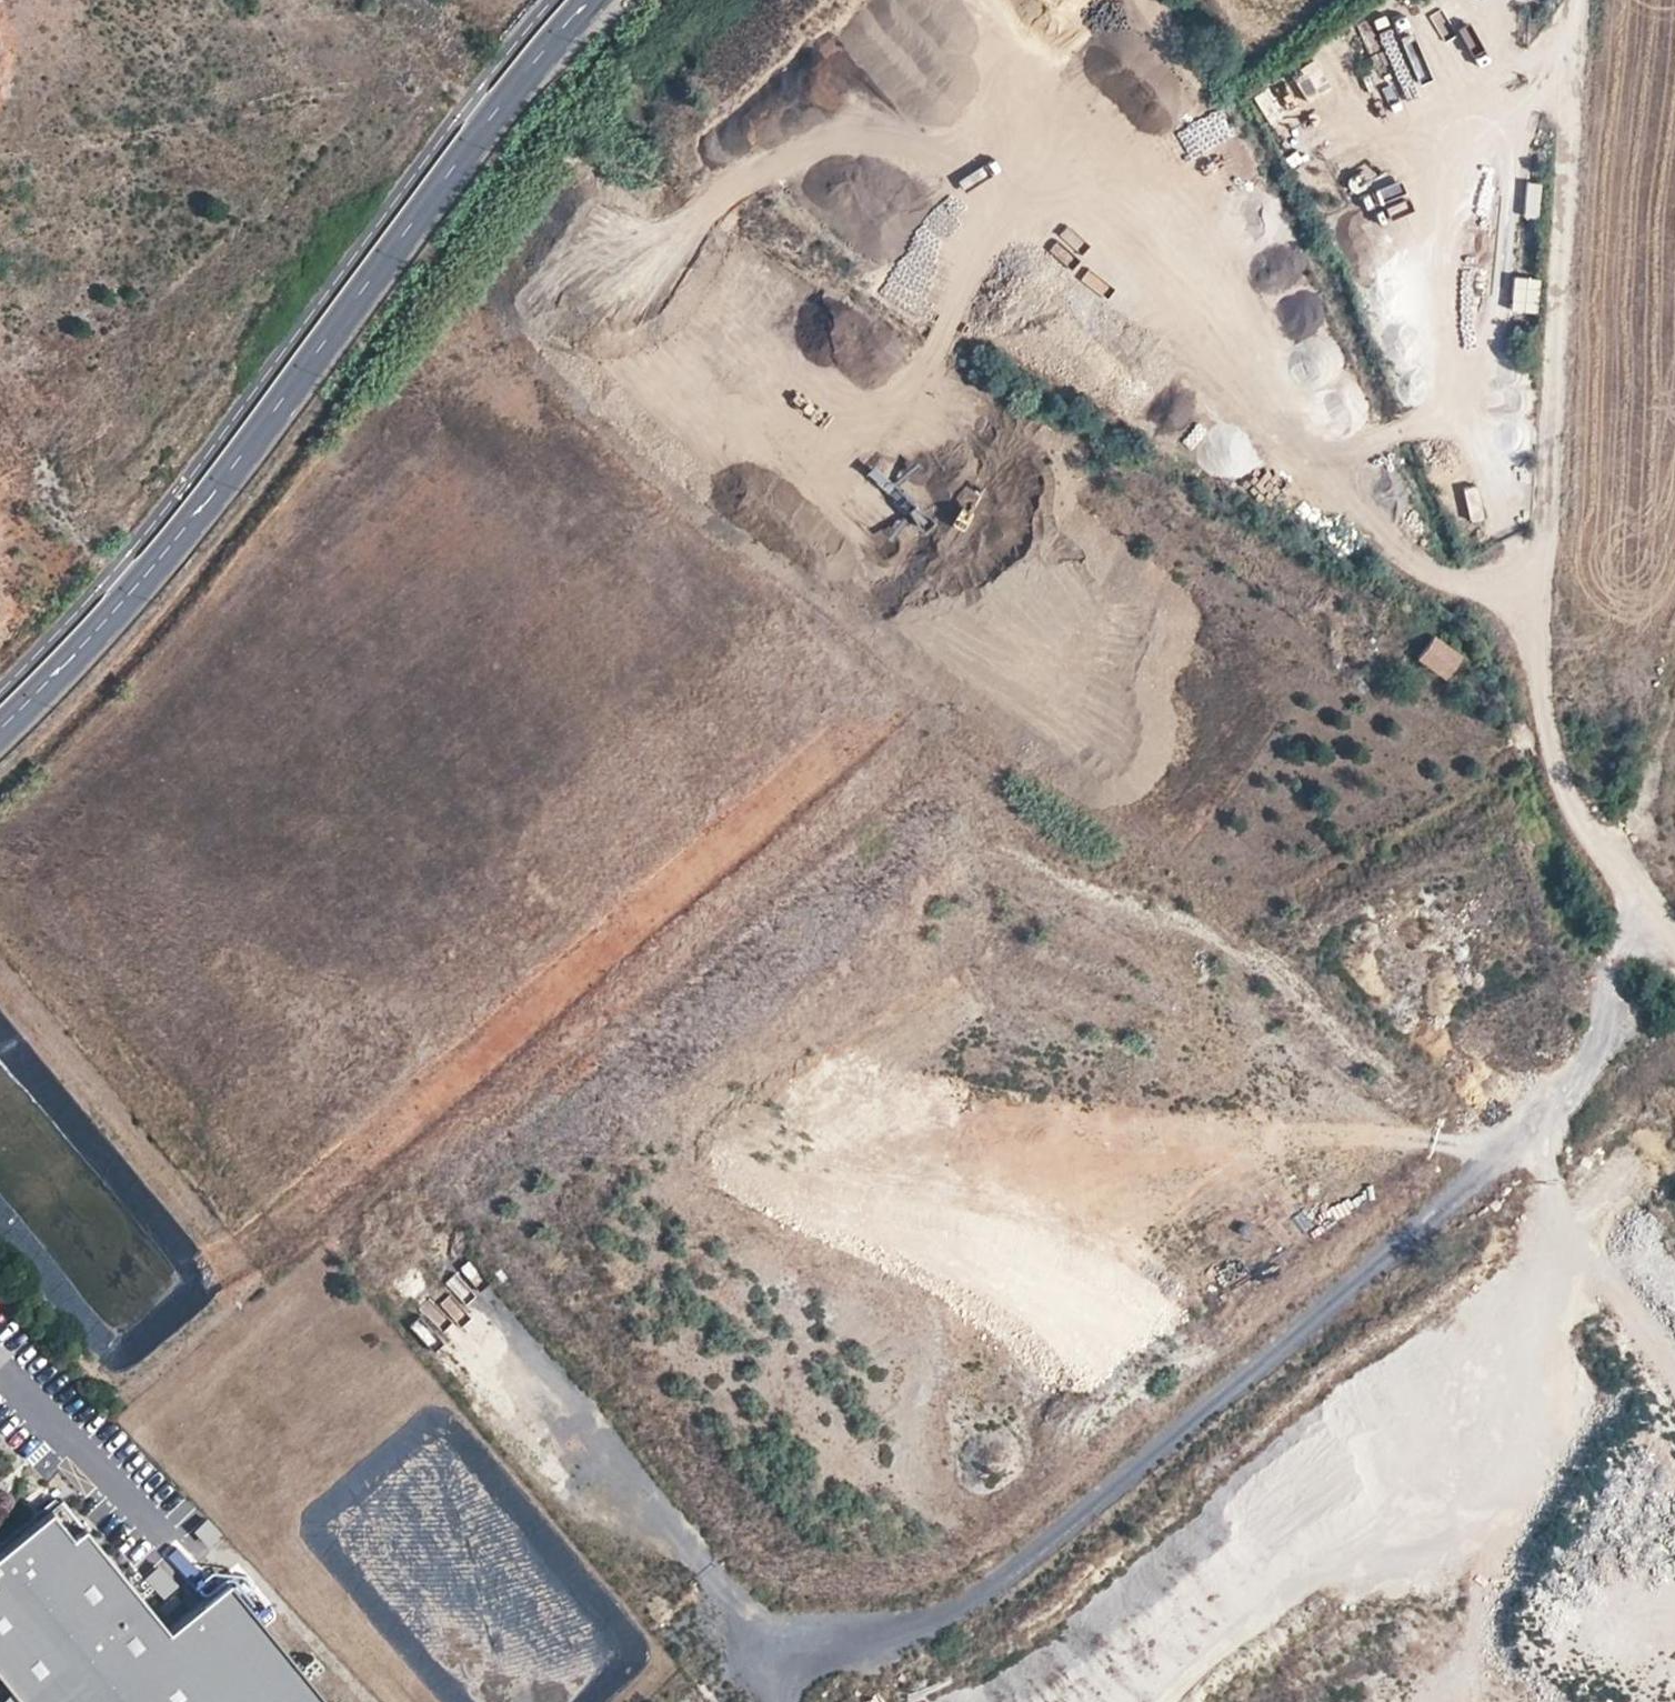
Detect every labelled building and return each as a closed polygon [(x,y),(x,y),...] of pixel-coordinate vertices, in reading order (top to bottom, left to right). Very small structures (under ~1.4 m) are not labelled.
[(1367,32),(1379,65),(1394,59),(1382,26),(1367,32)] [(1536,213),(1539,177),(1521,176),(1518,212),(1536,213)] [(1465,519),(1481,516),(1476,481),(1460,483),(1465,519)] [(1434,634),(1419,656),(1444,672),(1459,650),(1434,634)] [(19,1701),(328,1701),(226,1579),(167,1628),(82,1525),(73,1533),(49,1504),(0,1544),(0,1679),(19,1701)] [(903,1693),(894,1701),(913,1701),(903,1693)]
